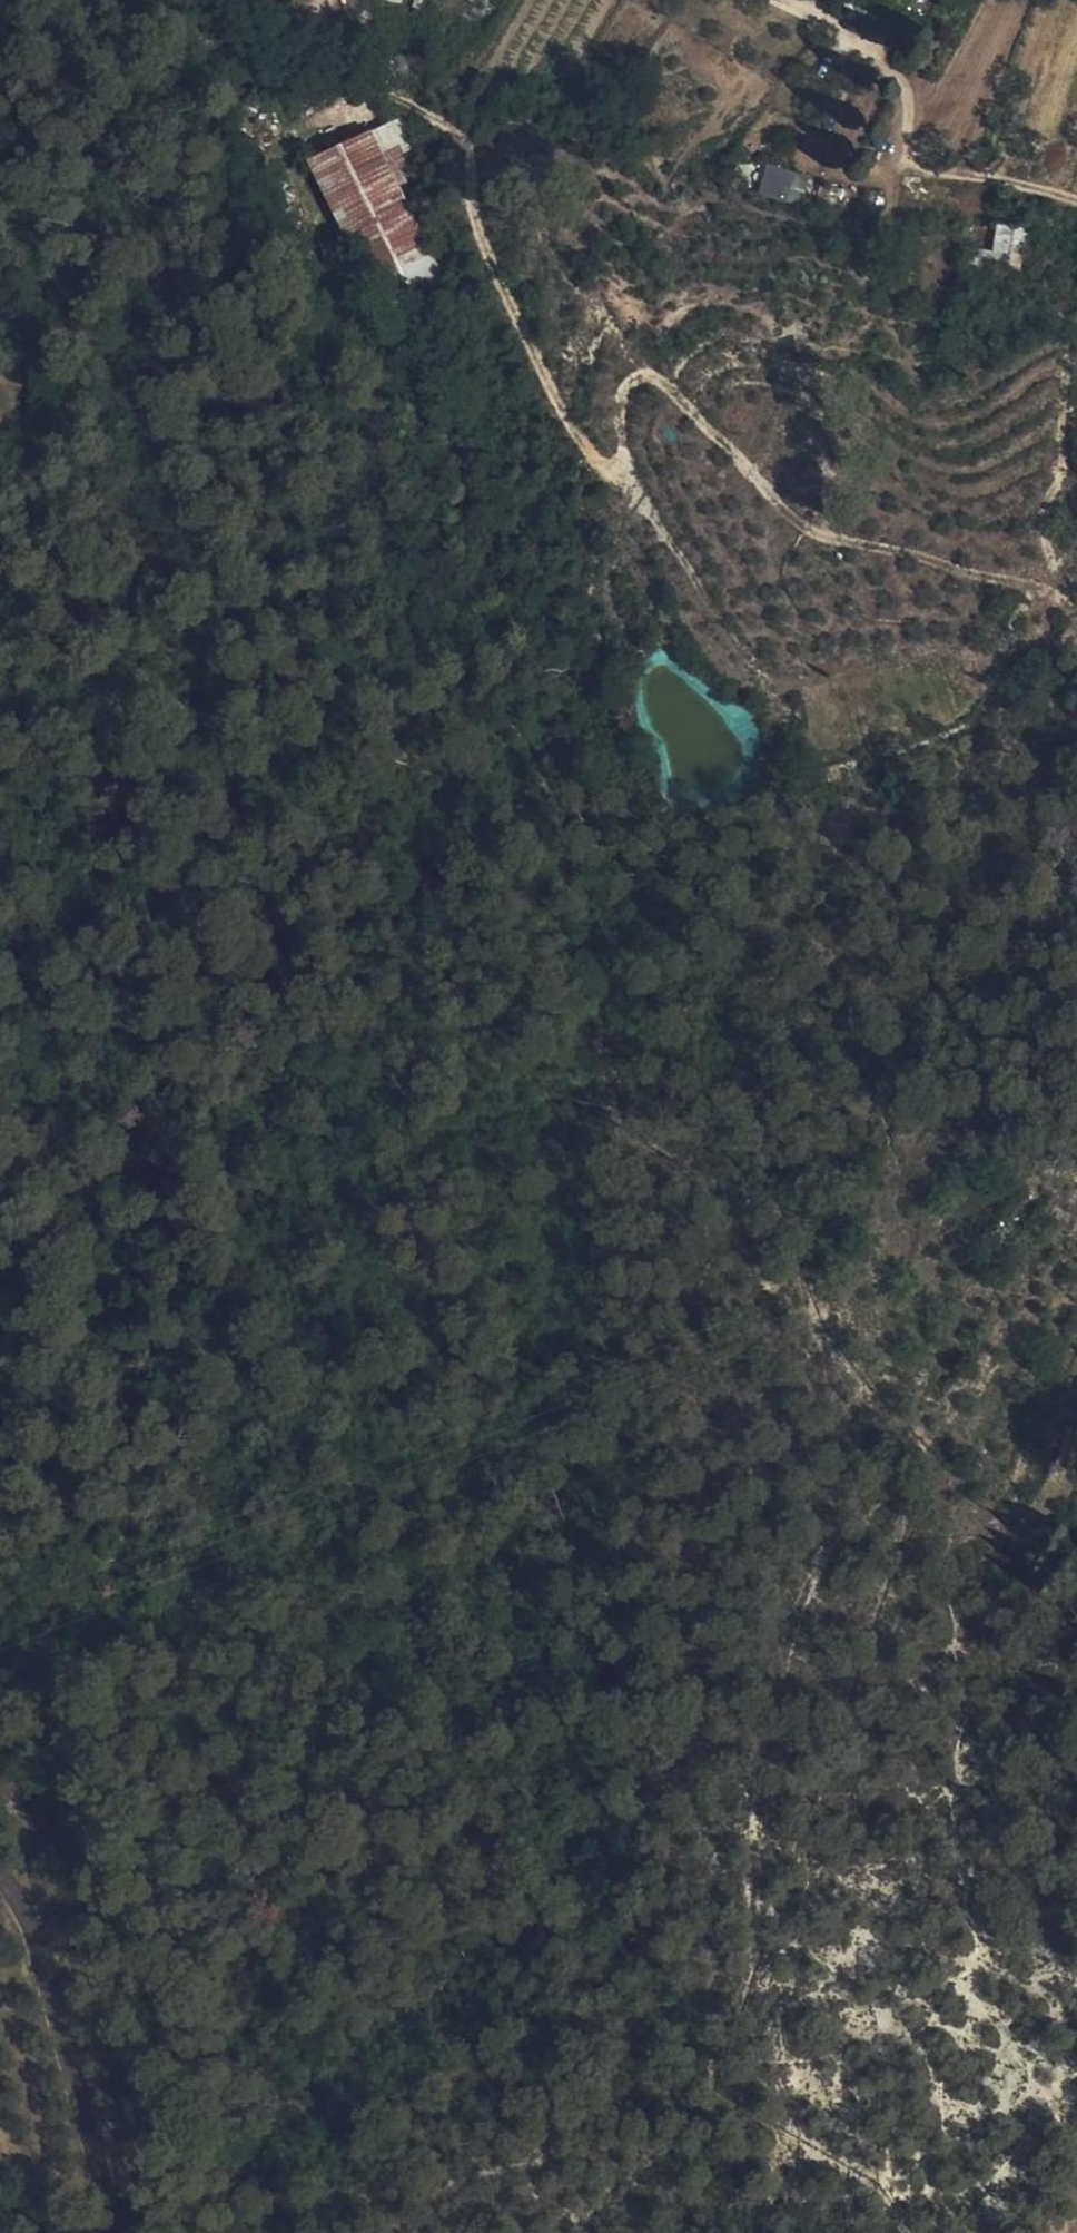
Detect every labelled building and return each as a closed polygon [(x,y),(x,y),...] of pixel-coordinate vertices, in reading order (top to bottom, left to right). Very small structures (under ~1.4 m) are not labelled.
[(913,12),(923,0),(900,0),(913,12)] [(339,150),(286,188),(380,329),(434,291),(339,150)] [(759,190),(814,209),(825,175),(770,157),(759,190)] [(995,246),(1029,250),(1033,225),(999,220),(995,246)] [(981,251),(954,286),(976,305),(1004,269),(981,251)]
